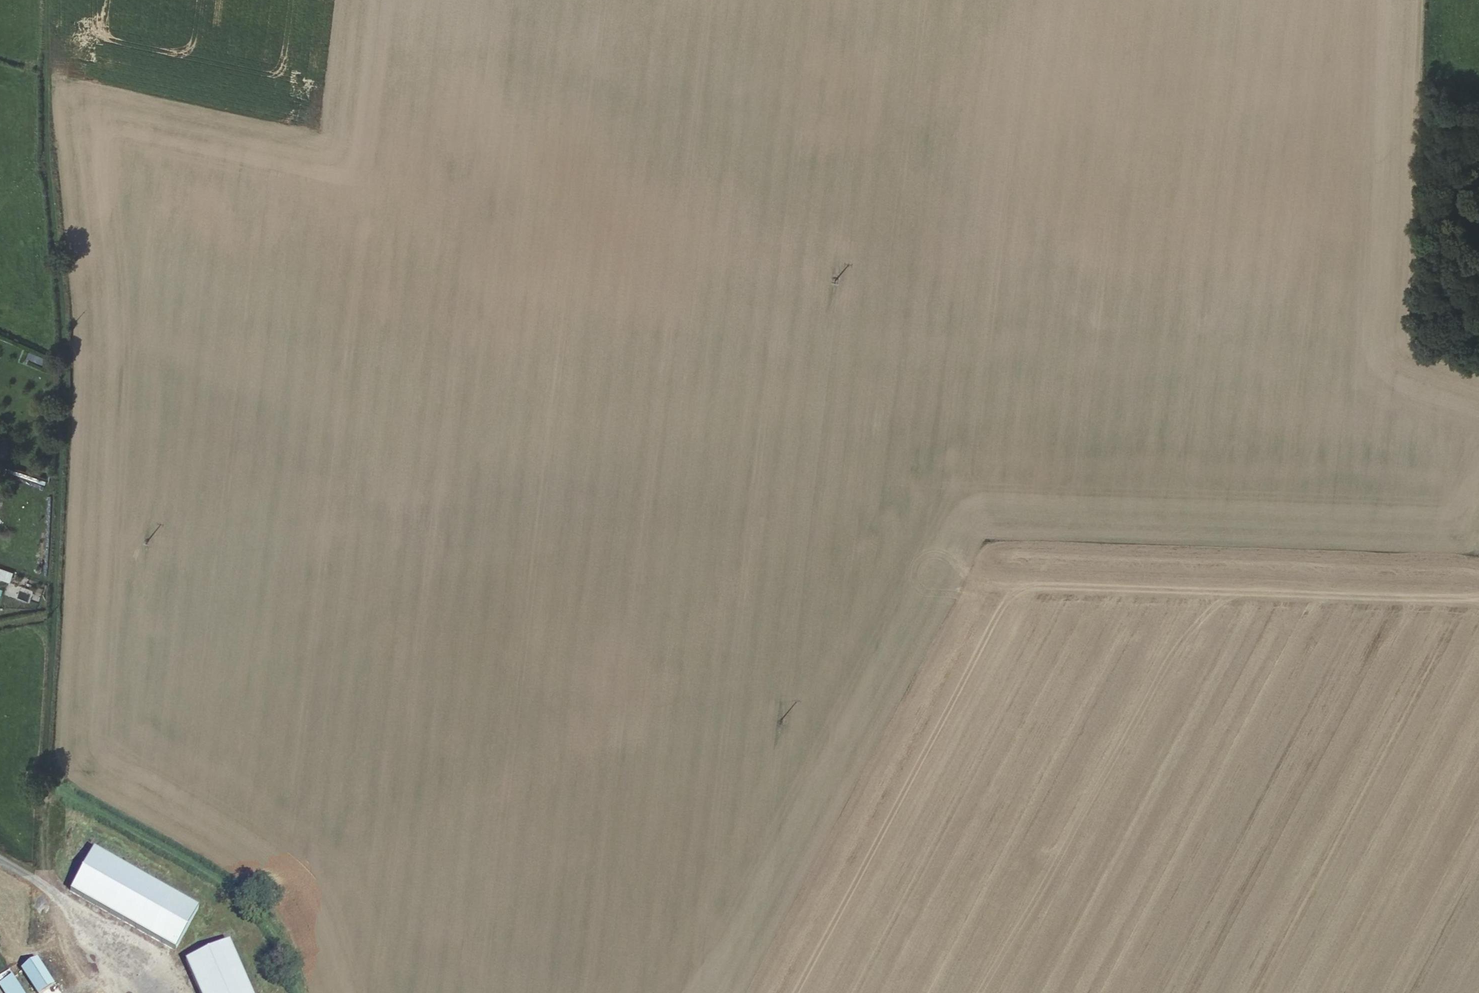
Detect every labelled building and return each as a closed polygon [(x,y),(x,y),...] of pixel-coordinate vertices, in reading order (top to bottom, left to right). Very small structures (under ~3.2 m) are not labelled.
[(0,566),(0,576),(13,580),(16,571),(0,566)] [(72,889),(177,948),(200,907),(95,848),(72,889)] [(202,992),(254,992),(230,941),(187,960),(202,992)] [(39,959),(24,969),(39,992),(42,992),(55,985),(39,959)] [(9,972),(0,978),(0,981),(1,983),(0,984),(0,986),(5,992),(21,992),(9,972)]
